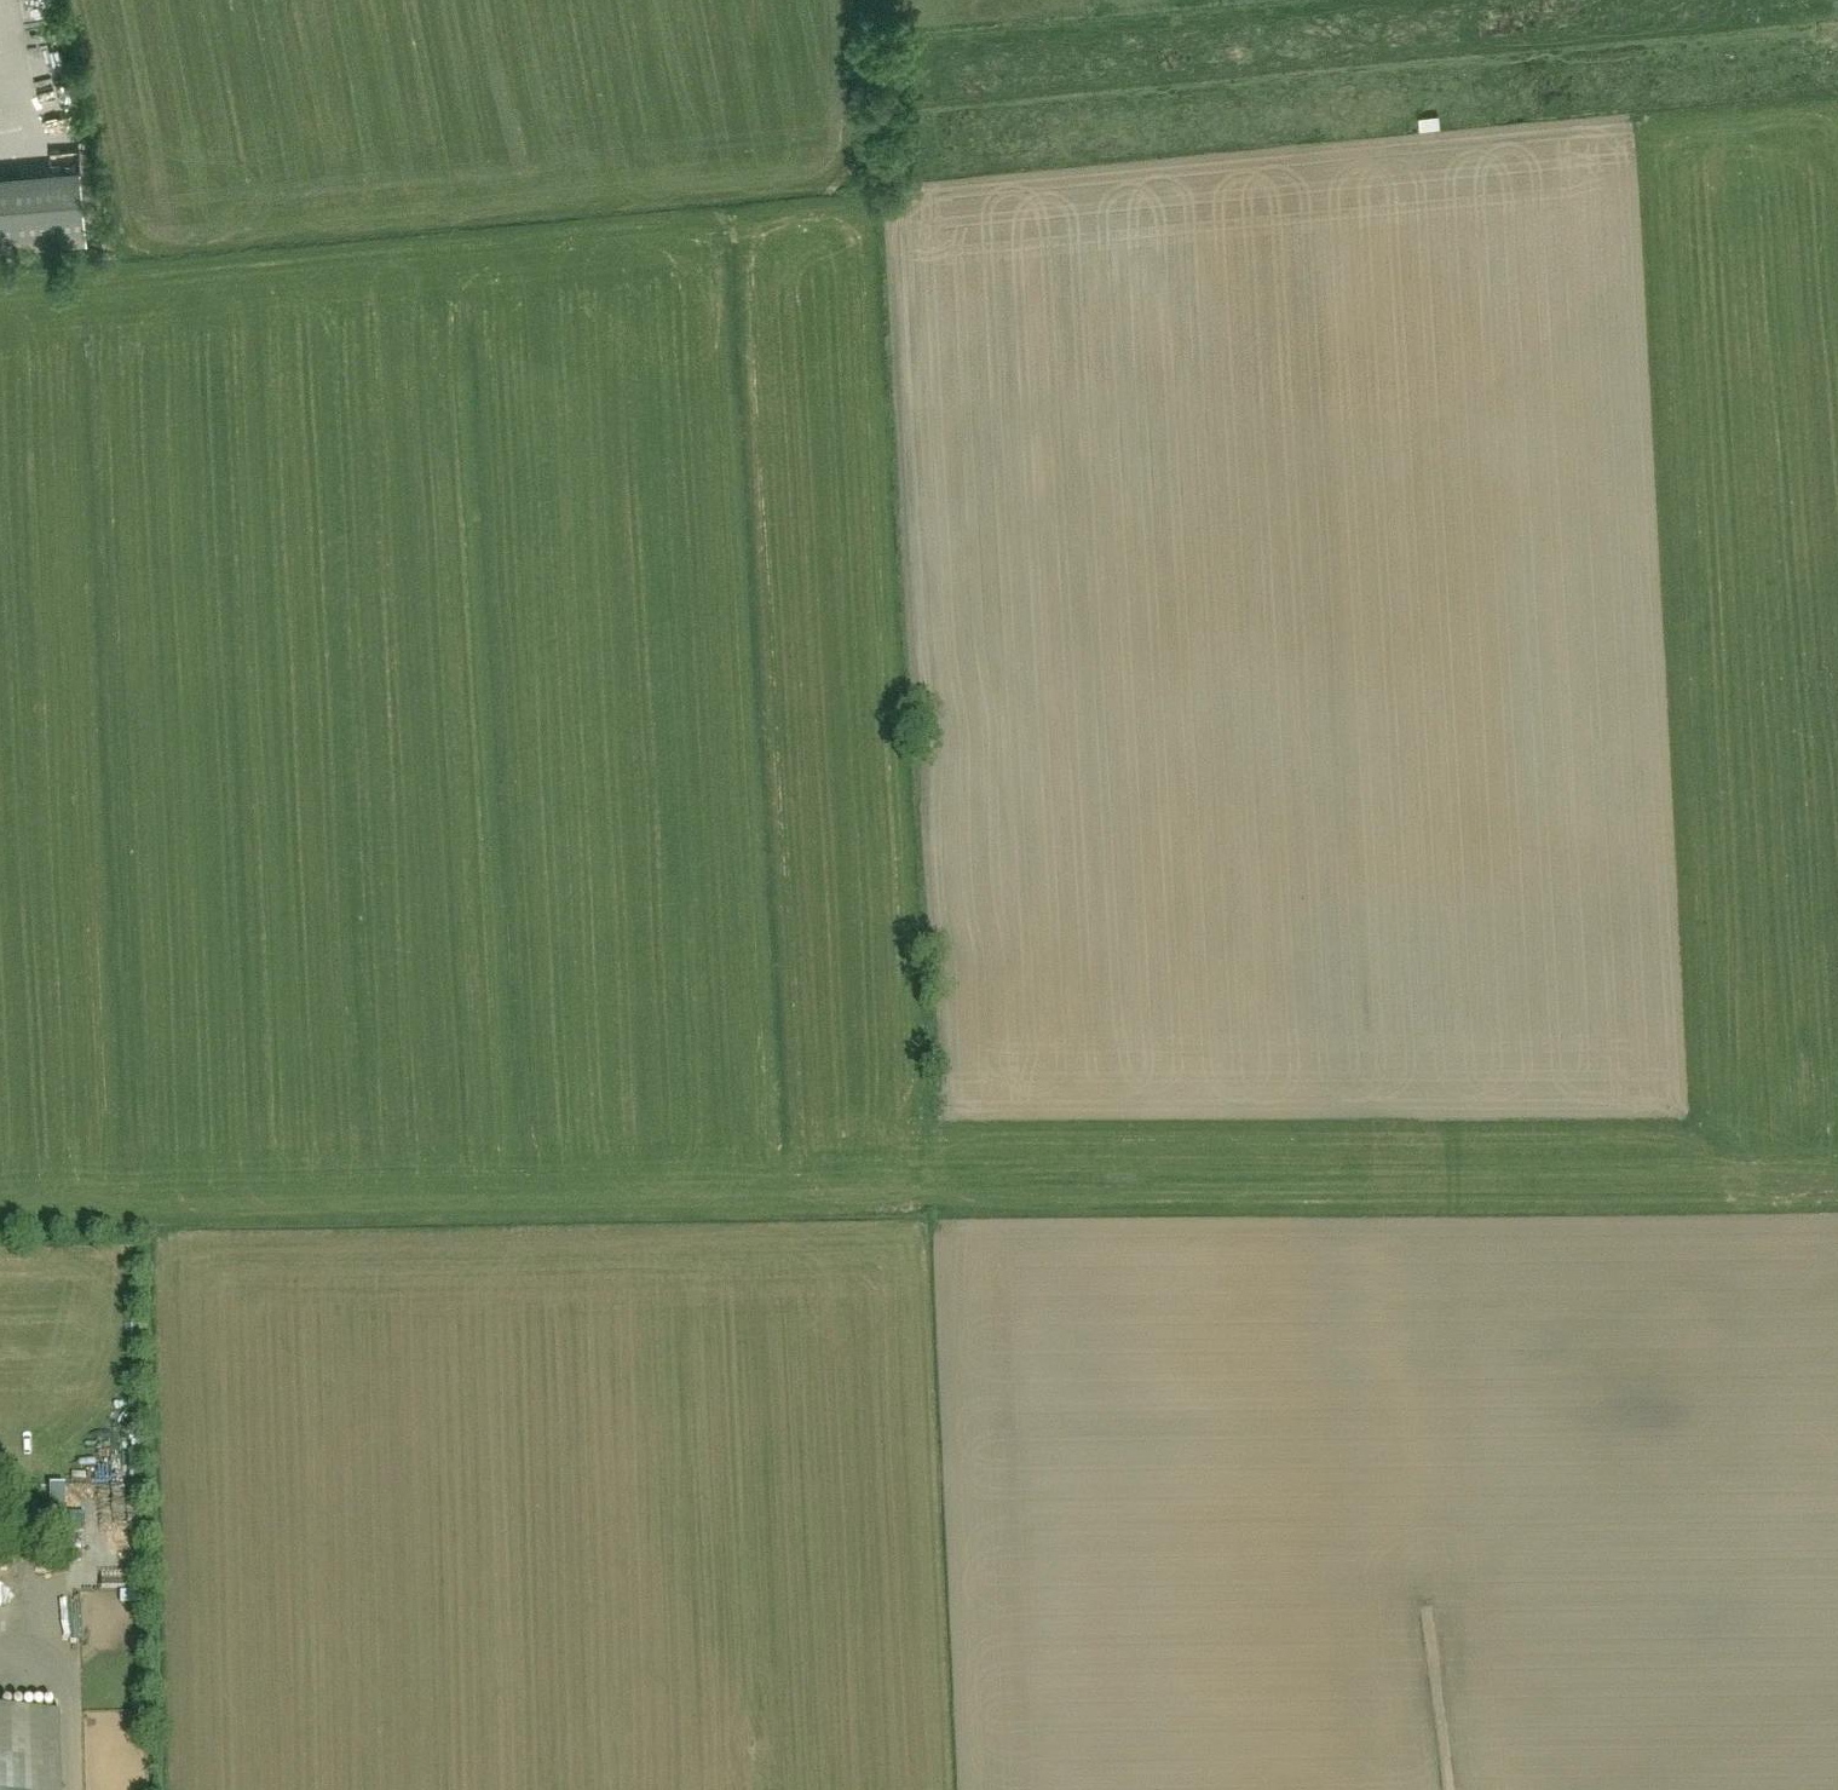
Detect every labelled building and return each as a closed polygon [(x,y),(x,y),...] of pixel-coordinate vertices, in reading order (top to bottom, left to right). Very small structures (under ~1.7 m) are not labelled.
[(1431,115),(1410,118),(1411,131),(1433,128),(1431,115)] [(0,174),(0,249),(87,242),(81,167),(0,174)] [(0,1715),(0,1789),(61,1789),(59,1713),(0,1715)]
